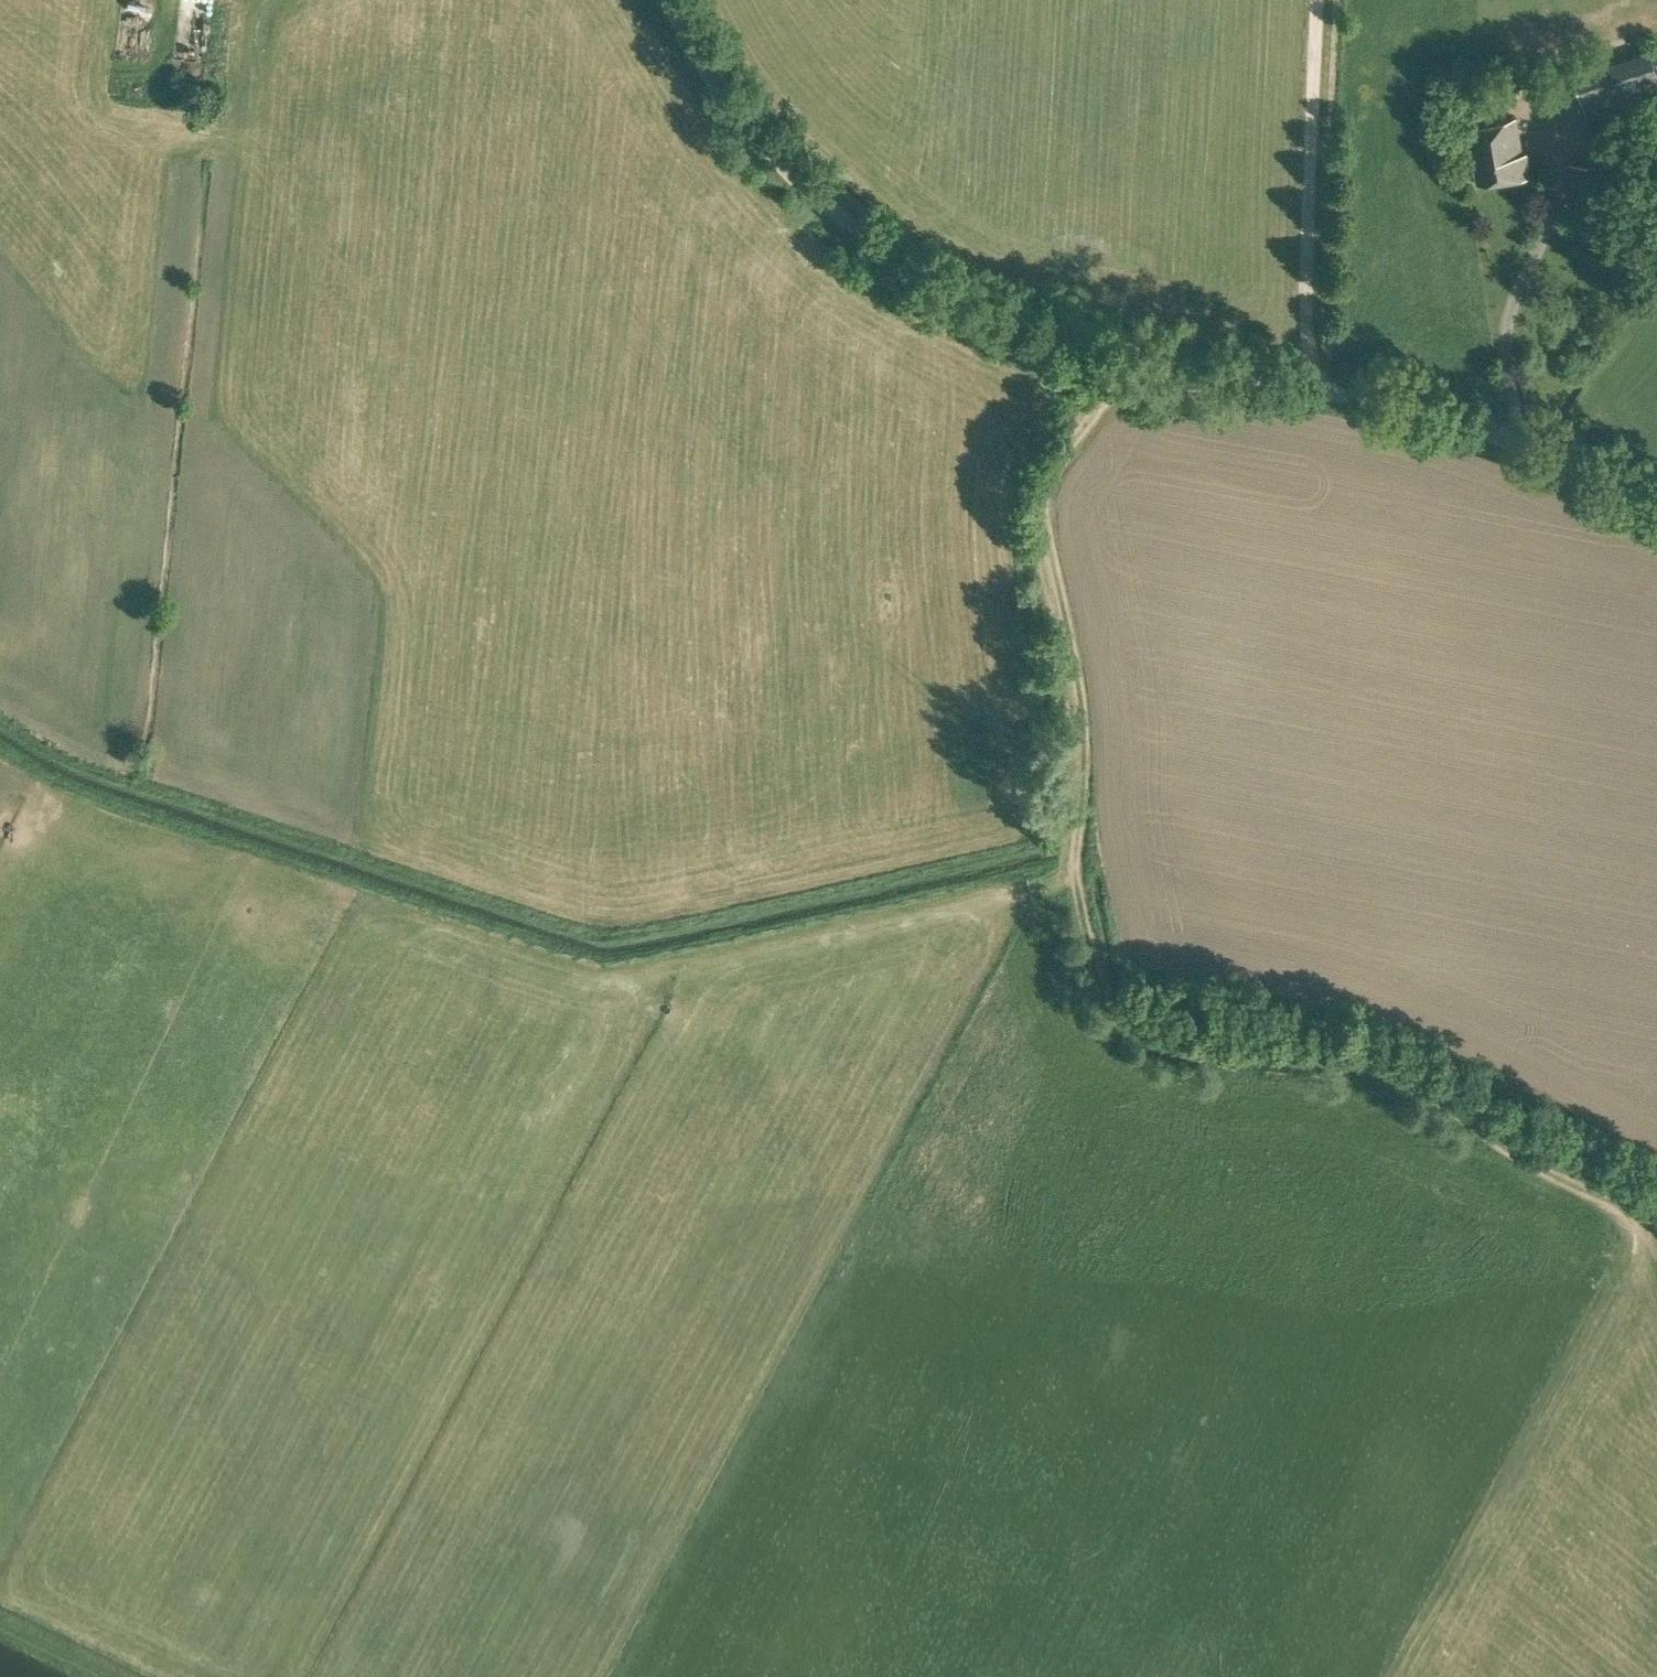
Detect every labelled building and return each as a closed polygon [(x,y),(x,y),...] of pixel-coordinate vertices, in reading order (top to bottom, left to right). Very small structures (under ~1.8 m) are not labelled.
[(155,11),(155,0),(130,0),(130,10),(155,11)] [(1656,95),(1656,68),(1652,50),(1576,74),(1589,116),(1656,95)] [(1522,152),(1516,117),(1468,126),(1478,182),(1530,173),(1526,151),(1522,152)] [(1630,208),(1616,150),(1570,161),(1584,220),(1630,208)]
